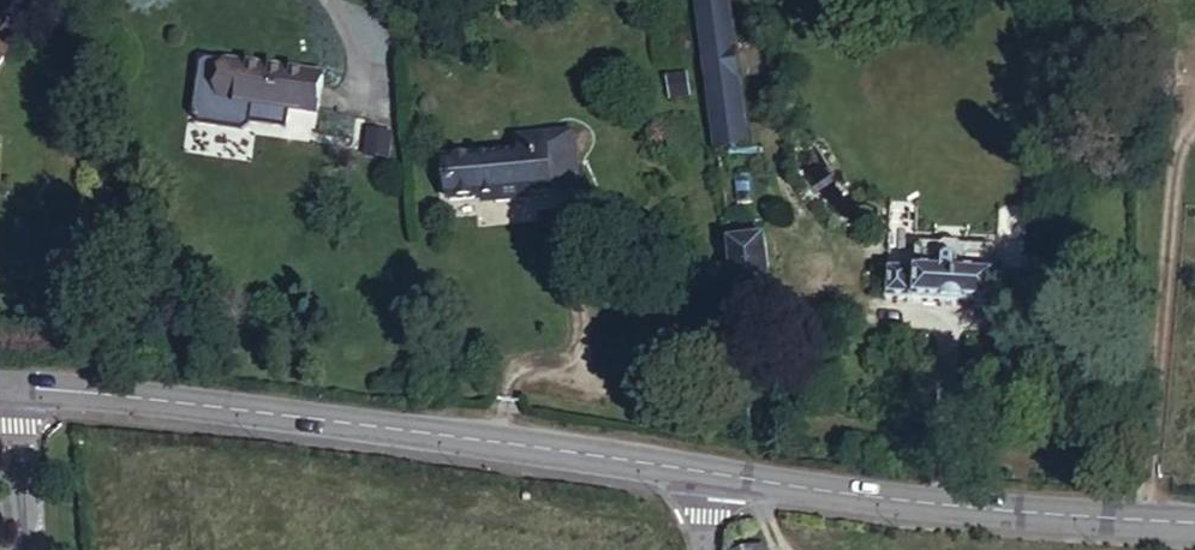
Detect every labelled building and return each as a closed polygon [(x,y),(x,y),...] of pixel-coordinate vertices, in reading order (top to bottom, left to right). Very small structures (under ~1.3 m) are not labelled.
[(748,147),(729,0),(696,0),(715,152),(748,147)] [(11,66),(0,53),(0,75),(11,66)] [(315,114),(321,77),(220,61),(206,60),(198,65),(191,116),(198,124),(241,131),(248,126),(251,105),(315,114)] [(579,187),(572,133),(518,139),(519,153),(445,160),(449,200),(496,196),(496,202),(527,198),(527,193),(579,187)] [(770,286),(766,237),(727,242),(731,291),(770,286)] [(918,268),(888,267),(886,297),(912,298),(912,300),(995,304),(1023,305),(1024,273),(1010,273),(1012,252),(1007,248),(969,245),(966,242),(953,241),(950,244),(925,242),(919,247),(918,268)] [(770,293),(770,286),(731,291),(731,297),(770,293)]
